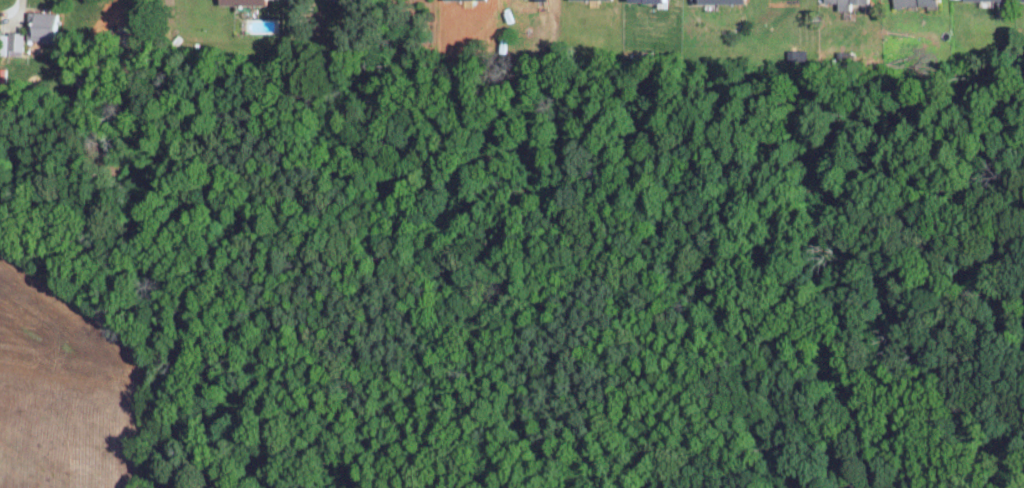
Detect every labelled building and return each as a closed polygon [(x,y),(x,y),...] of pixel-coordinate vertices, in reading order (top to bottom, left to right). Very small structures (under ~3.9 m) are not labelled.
[(835,10),(847,10),(847,2),(864,3),(864,0),(820,0),(820,1),(835,1),(835,10)] [(50,41),(51,12),(28,11),(26,40),(50,41)] [(0,32),(0,55),(22,54),(21,32),(0,32)]
